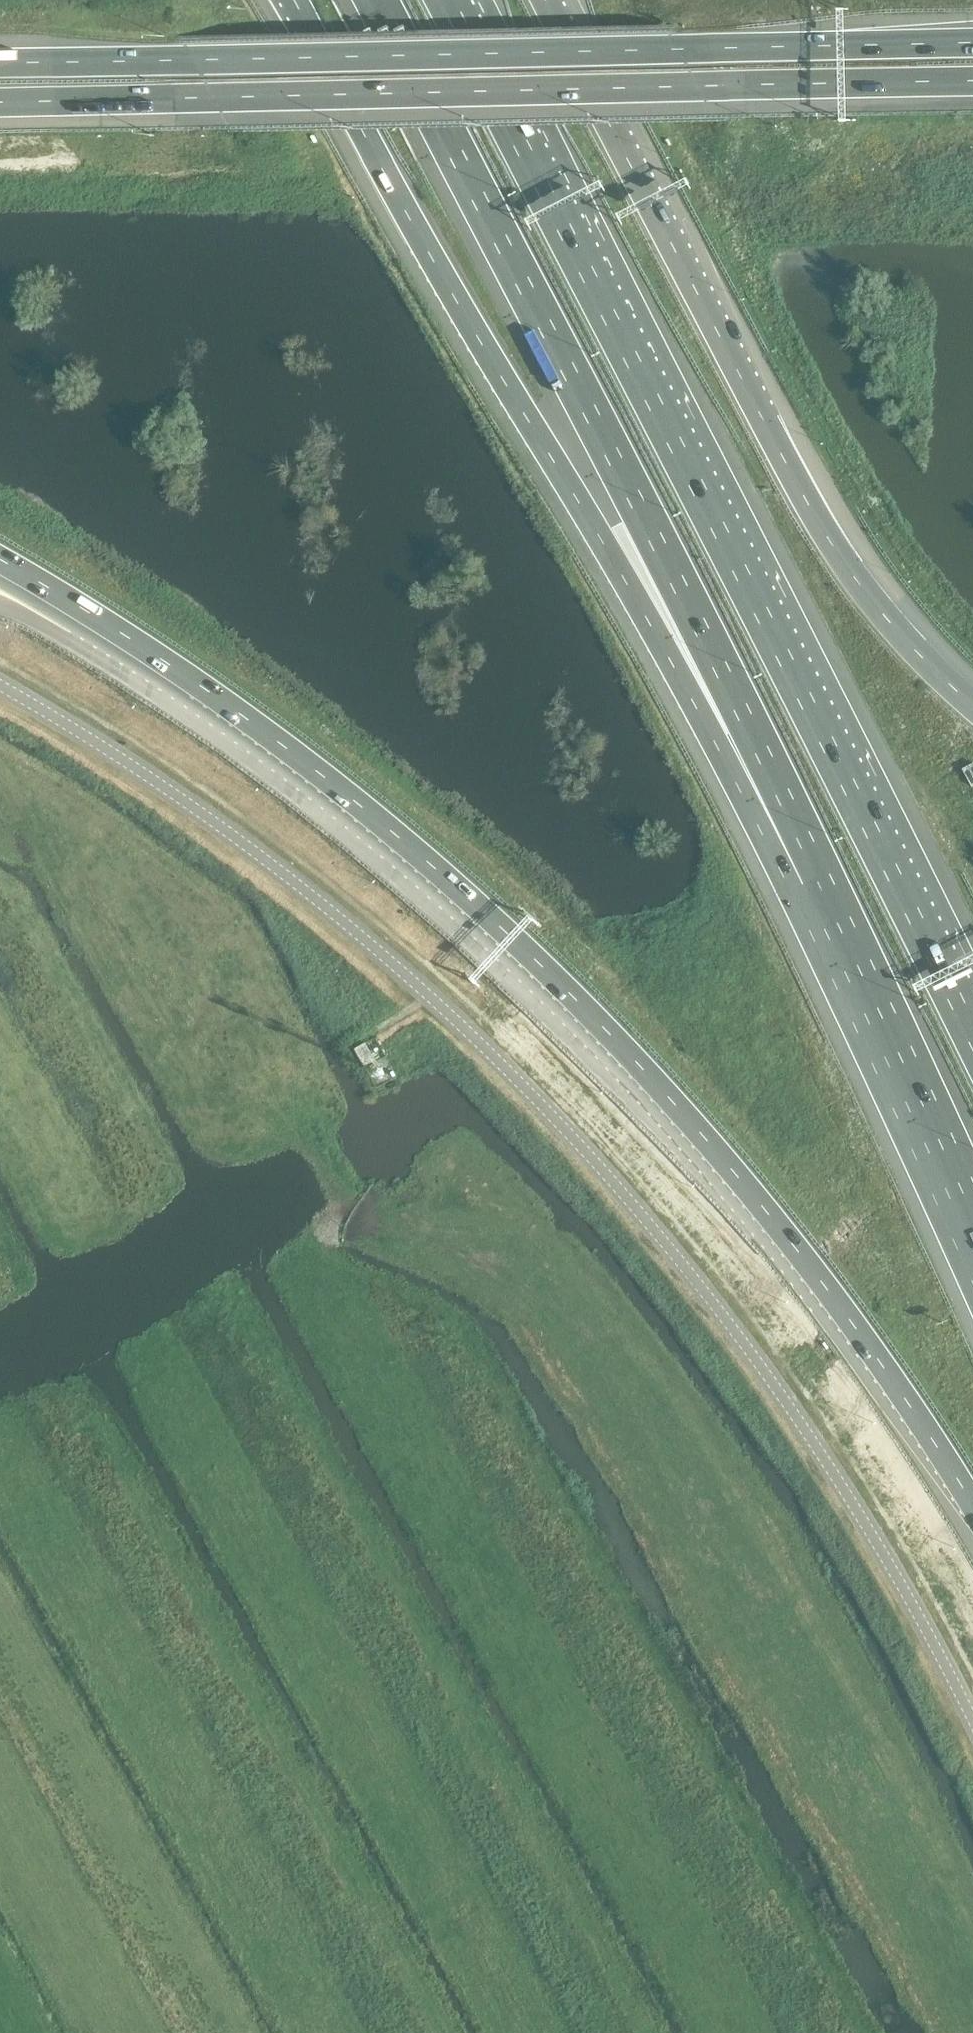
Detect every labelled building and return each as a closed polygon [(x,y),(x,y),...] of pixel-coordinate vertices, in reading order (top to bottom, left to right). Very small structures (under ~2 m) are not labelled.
[(364,1042),(354,1048),(363,1066),(374,1060),(364,1042)]
